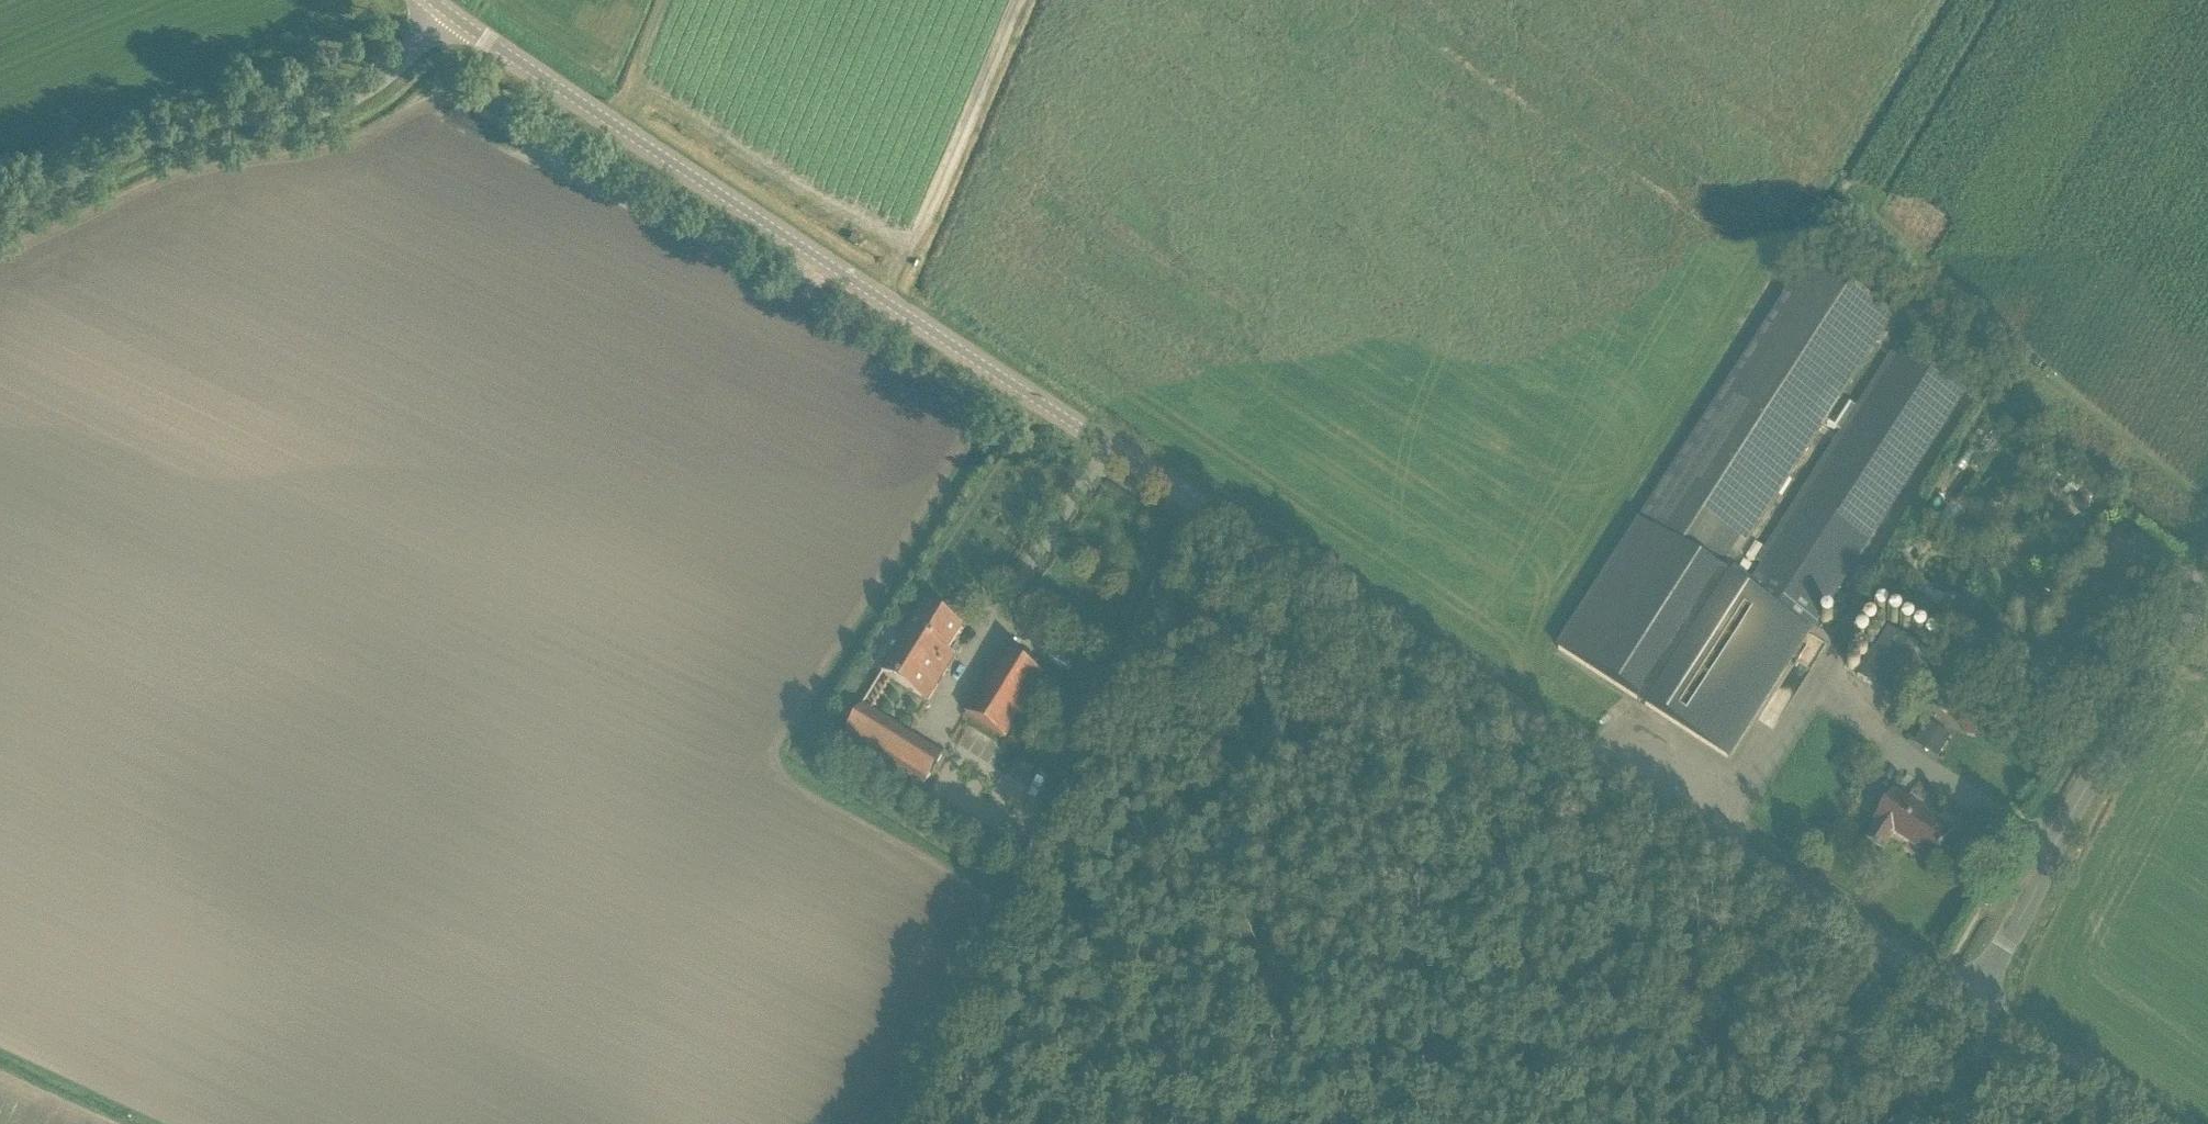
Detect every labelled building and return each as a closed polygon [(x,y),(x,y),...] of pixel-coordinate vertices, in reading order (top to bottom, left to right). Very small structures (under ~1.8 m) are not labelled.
[(1652,505),(1640,524),(1723,577),(1735,559),(1824,421),(1833,427),(1849,402),(1840,396),(1892,315),(1809,261),(1652,505)] [(1757,574),(1745,592),(1808,633),(1820,614),(1862,546),(1883,516),(1963,391),(1901,351),(1897,358),(1891,354),(1857,406),(1849,402),(1833,427),(1841,431),(1756,563),(1762,567),(1757,574)] [(1558,650),(1727,758),(1805,638),(1636,530),(1558,650)] [(1998,585),(1975,604),(1986,617),(2009,598),(1998,585)] [(923,606),(912,624),(881,673),(909,690),(928,702),(949,668),(940,663),(961,630),(923,606)] [(1901,706),(1913,688),(1932,658),(1888,629),(1869,659),(1857,677),(1901,706)] [(966,717),(1005,741),(1043,680),(1003,655),(966,717)] [(942,755),(862,706),(846,732),(926,781),(942,755)] [(1925,722),(1915,738),(1939,753),(1949,737),(1925,722)] [(1839,755),(1831,766),(1842,773),(1849,762),(1839,755)] [(1941,849),(1941,847),(1957,857),(1960,856),(1966,847),(1966,843),(1933,821),(1893,795),(1887,804),(1875,822),(1877,824),(1867,840),(1883,851),(1894,835),(1933,861),(1938,853),(1940,854),(1943,850),(1941,849)]
